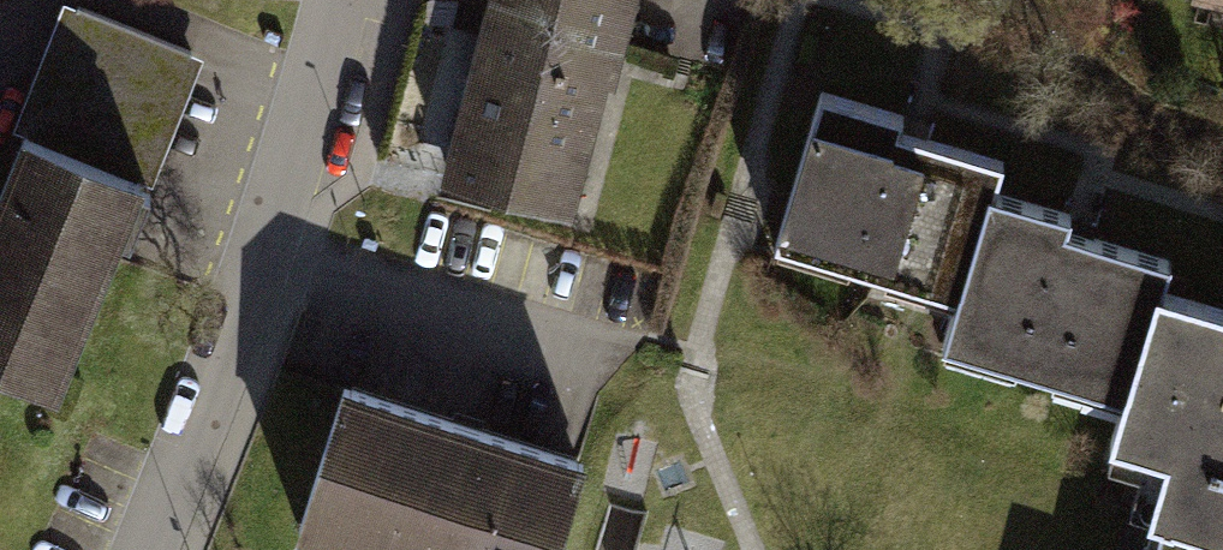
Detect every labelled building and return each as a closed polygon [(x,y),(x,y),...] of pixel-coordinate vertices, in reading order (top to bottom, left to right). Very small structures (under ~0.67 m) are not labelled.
[(449,166),(583,203),(640,0),(496,0),(449,166)] [(64,2),(13,128),(18,130),(142,179),(151,183),(202,58),(64,2)] [(822,94),(771,257),(952,314),(990,194),(1000,164),(901,133),(905,120),(822,94)] [(1,380),(50,401),(142,179),(18,130),(0,174),(0,383),(1,380)] [(952,314),(942,349),(1125,405),(1161,286),(1169,263),(1066,232),(1071,218),(990,194),(952,314)] [(1116,442),(1172,457),(1156,512),(1165,515),(1222,531),(1222,303),(1161,286),(1125,405),(1116,442)] [(302,527),(374,549),(568,549),(599,455),(476,415),(351,375),(302,527)] [(1156,549),(1222,549),(1222,531),(1165,515),(1156,549)]
